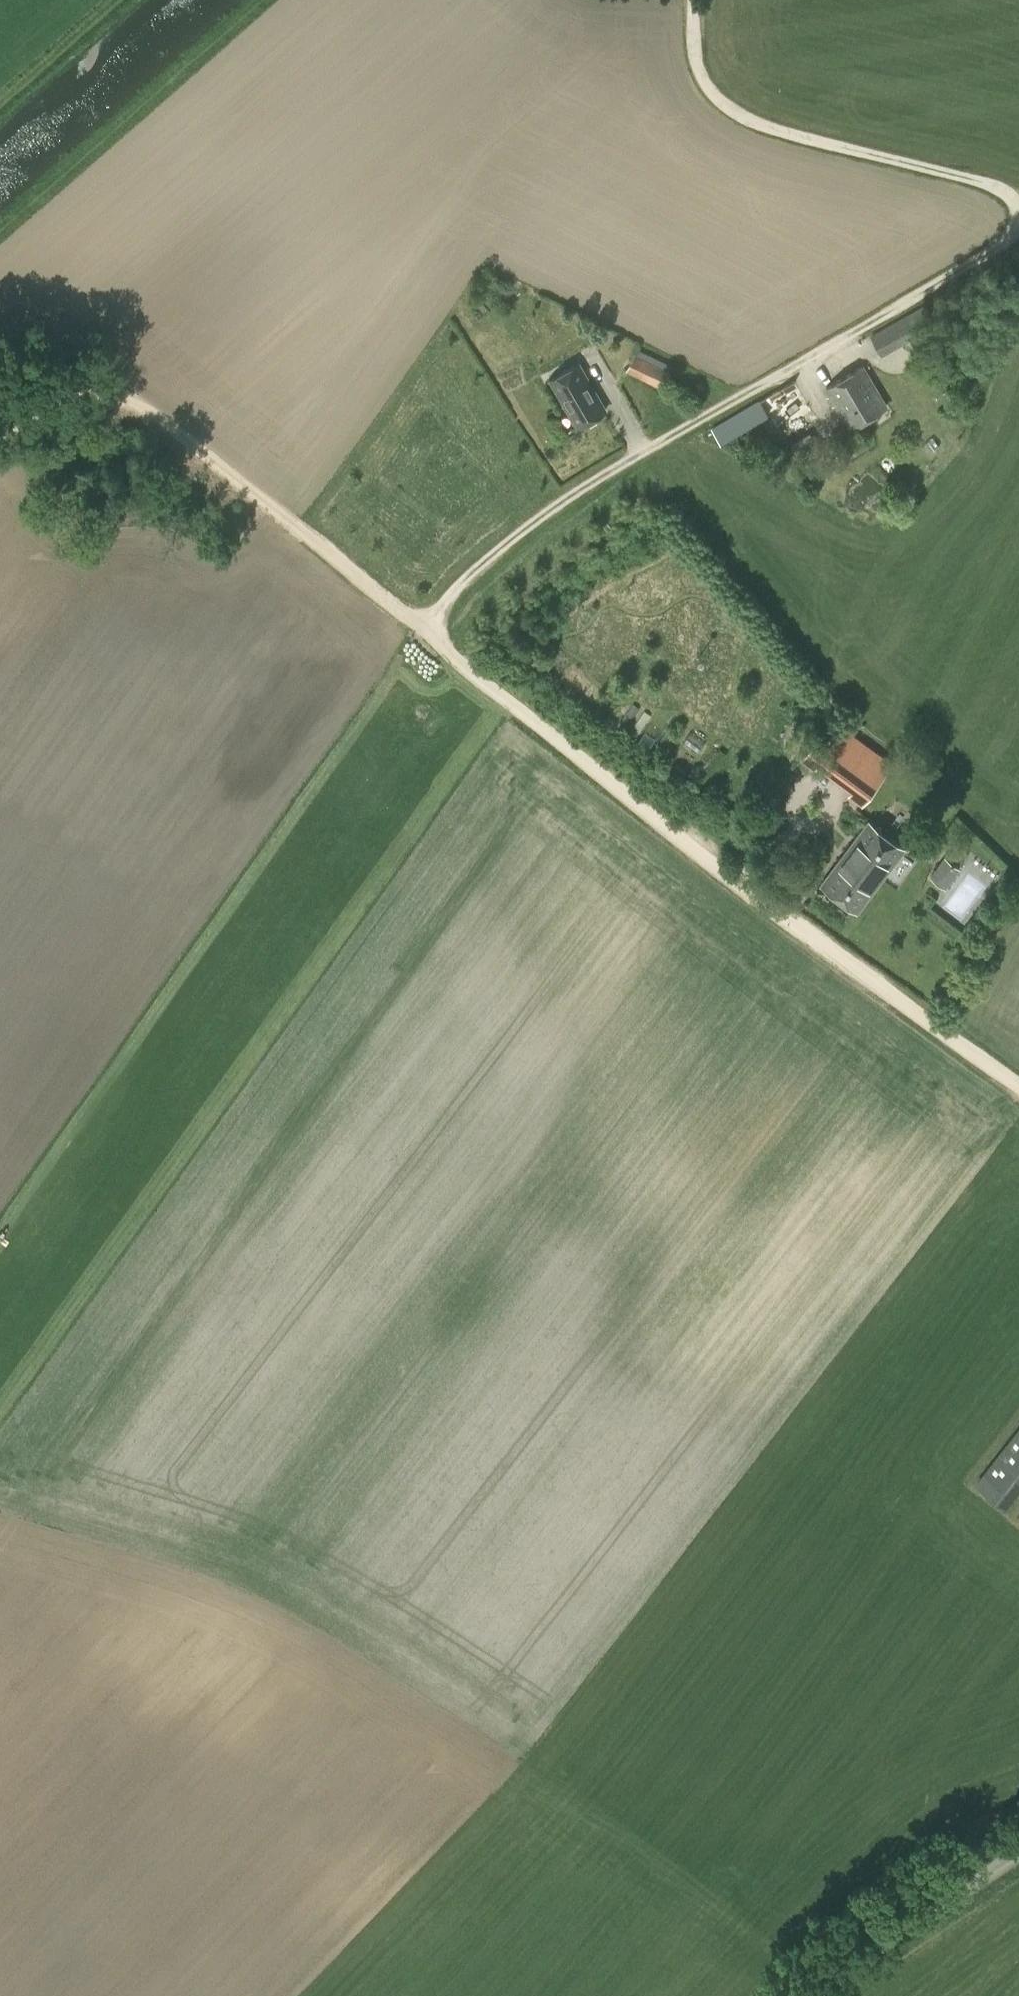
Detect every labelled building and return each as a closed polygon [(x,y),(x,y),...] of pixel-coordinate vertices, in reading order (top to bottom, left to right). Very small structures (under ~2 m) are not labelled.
[(936,325),(925,305),(871,336),(883,356),(936,325)] [(666,371),(634,356),(627,370),(659,385),(666,371)] [(589,384),(578,364),(551,379),(569,410),(571,409),(580,424),(578,425),(578,426),(605,411),(595,394),(592,395),(587,386),(589,384)] [(885,406),(861,366),(826,387),(850,427),(885,406)] [(818,420),(794,380),(711,429),(721,445),(757,423),(768,441),(777,435),(782,443),(818,420)] [(814,767),(818,763),(853,789),(849,794),(862,803),(891,766),(842,729),(822,755),(810,746),(801,758),(814,767)] [(682,775),(686,770),(677,762),(672,767),(682,775)] [(868,821),(821,884),(857,911),(904,848),(868,821)] [(945,855),(931,875),(947,886),(961,867),(945,855)] [(975,1485),(1004,1509),(1018,1490),(1018,1429),(975,1485)]
